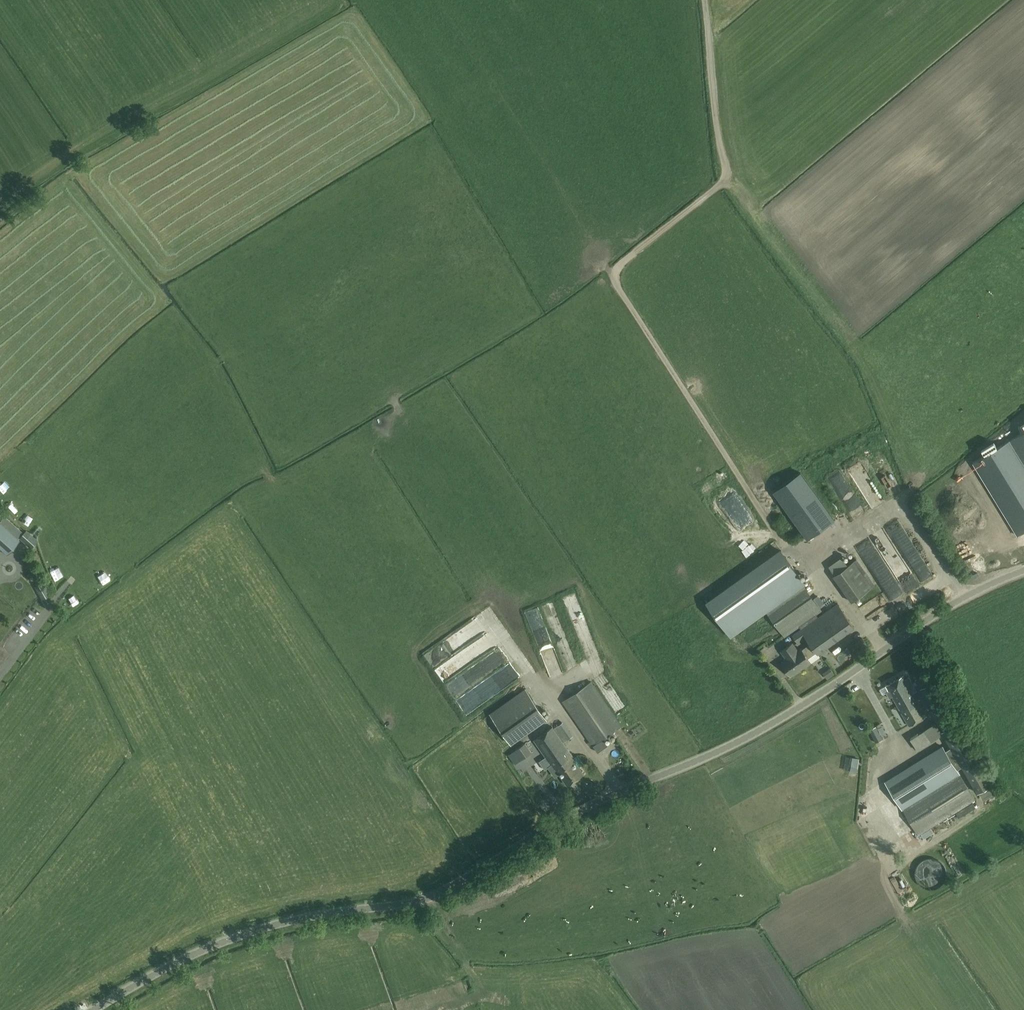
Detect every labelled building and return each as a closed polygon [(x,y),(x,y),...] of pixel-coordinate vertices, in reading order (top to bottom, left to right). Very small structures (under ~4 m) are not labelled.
[(998,447),(994,441),(982,449),(985,455),(973,462),(1018,535),(1023,531),(1023,432),(998,447)] [(800,472),(773,491),(807,539),(834,520),(800,472)] [(19,540),(4,527),(0,532),(0,546),(0,549),(6,554),(19,540)] [(853,550),(870,541),(866,534),(850,542),(853,550)] [(817,653),(854,626),(837,603),(818,617),(815,614),(821,610),(801,582),(803,581),(781,550),(706,603),(729,634),(764,609),(784,636),(799,626),(801,629),(793,635),(798,642),(806,636),(811,643),(802,650),(801,648),(797,650),(792,643),(781,651),(786,658),(781,662),(791,677),(811,663),(807,658),(816,651),(817,653)] [(886,568),(896,562),(894,557),(883,563),(886,568)] [(886,594),(928,568),(923,560),(881,587),(886,594)] [(853,561),(833,575),(852,602),(871,587),(853,561)] [(34,587),(42,599),(50,594),(43,581),(34,587)] [(533,638),(547,674),(561,668),(547,633),(533,638)] [(851,646),(855,652),(866,643),(862,638),(851,646)] [(886,685),(889,691),(886,692),(889,698),(892,696),(909,725),(926,715),(903,675),(886,685)] [(598,684),(610,701),(617,696),(605,679),(598,684)] [(591,682),(563,701),(594,745),(622,726),(591,682)] [(931,683),(921,689),(944,729),(955,723),(931,683)] [(511,744),(547,718),(527,689),(491,714),(511,744)] [(627,731),(635,726),(624,707),(616,712),(627,731)] [(939,736),(932,725),(910,739),(917,750),(939,736)] [(876,741),(882,738),(876,726),(869,729),(876,741)] [(568,785),(575,780),(583,774),(572,758),(573,757),(552,727),(534,740),(547,758),(552,765),(549,767),(555,776),(559,773),(568,785)] [(522,760),(532,753),(525,744),(516,751),(522,760)] [(918,834),(975,799),(959,773),(957,769),(964,764),(953,745),(945,750),(943,746),(885,782),(902,809),(902,808),(918,834)]
